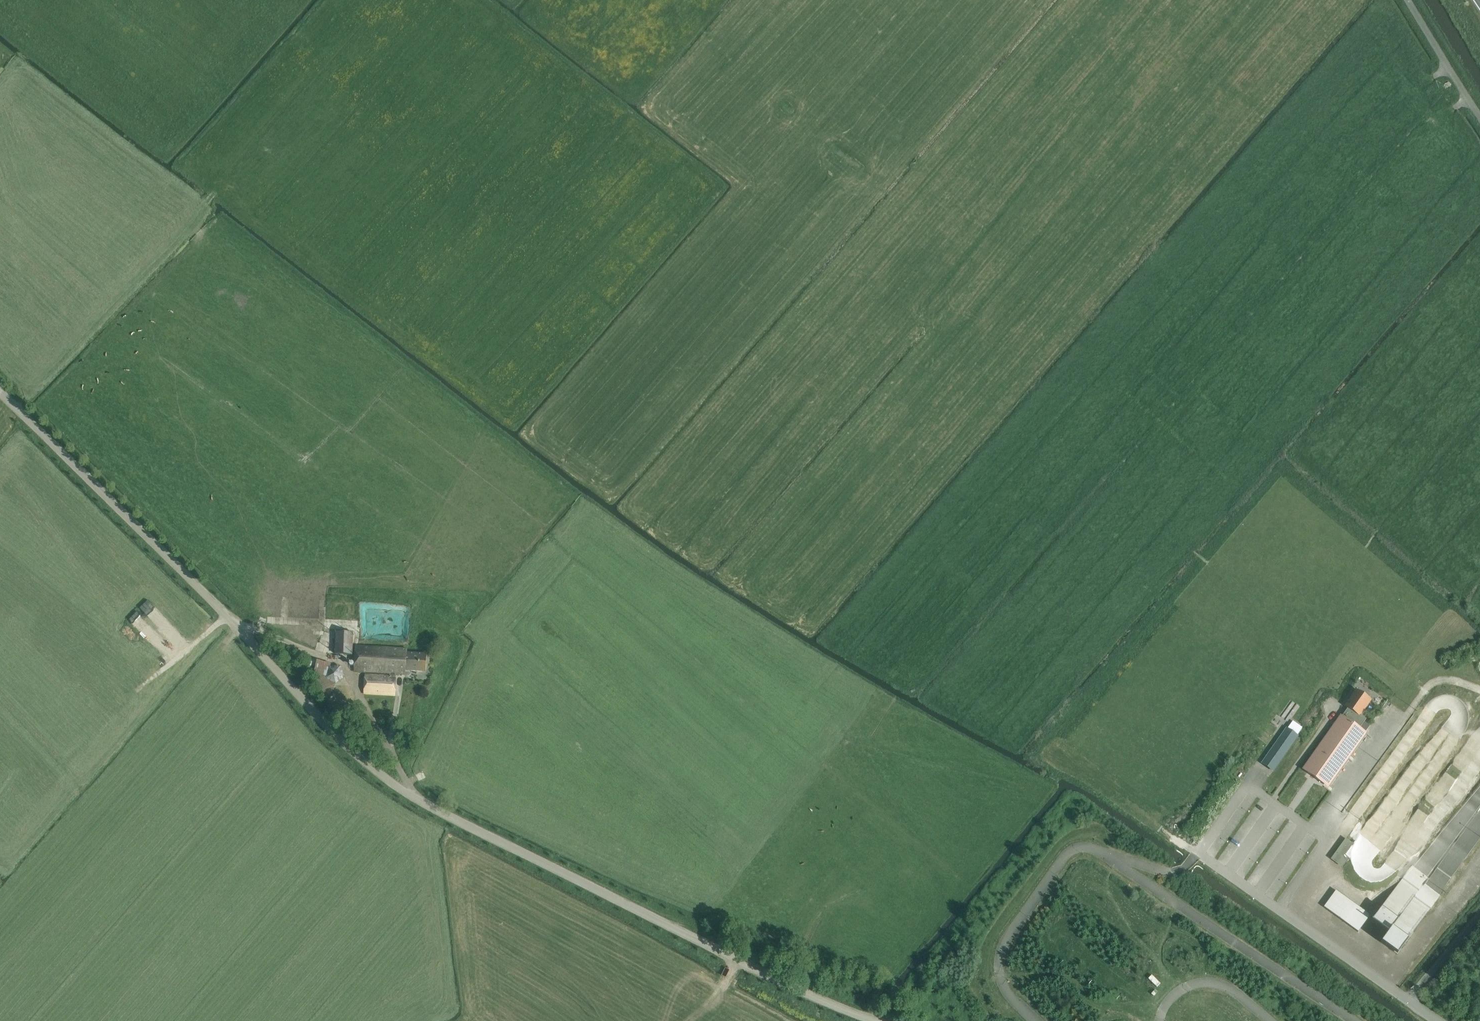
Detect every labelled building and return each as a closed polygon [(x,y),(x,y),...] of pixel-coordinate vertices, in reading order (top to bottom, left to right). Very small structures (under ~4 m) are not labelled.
[(134,611),(127,618),(146,636),(153,628),(134,611)] [(161,620),(160,612),(152,614),(153,621),(161,620)] [(156,631),(148,639),(156,645),(163,636),(156,631)] [(352,655),(353,633),(335,632),(334,654),(352,655)] [(389,677),(365,675),(364,693),(395,695),(396,674),(406,674),(406,670),(426,671),(427,654),(407,653),(407,649),(355,646),(354,671),(390,673),(389,677)] [(333,693),(336,686),(345,679),(342,667),(332,667),(332,665),(317,661),(315,674),(325,697),(333,693)] [(1341,717),(1358,728),(1359,729),(1366,719),(1360,715),(1370,700),(1357,690),(1345,706),(1348,708),(1341,717)] [(1321,782),(1358,728),(1341,717),(1341,716),(1304,770),(1321,782)] [(1272,770),(1297,736),(1287,729),(1263,763),(1272,770)] [(1403,769),(1371,820),(1381,826),(1380,827),(1405,842),(1417,822),(1406,815),(1427,782),(1417,776),(1414,781),(1409,777),(1412,773),(1416,775),(1419,770),(1430,776),(1431,774),(1410,761),(1405,770),(1403,769)] [(1371,838),(1374,834),(1364,828),(1361,833),(1371,838)] [(1398,850),(1404,842),(1393,834),(1387,842),(1398,850)] [(1338,863),(1352,844),(1346,839),(1332,859),(1338,863)] [(1393,919),(1408,933),(1430,908),(1401,881),(1383,899),(1398,913),(1393,919)] [(1373,914),(1334,893),(1323,912),(1363,933),(1373,914)] [(1395,945),(1404,928),(1386,920),(1378,936),(1395,945)]
